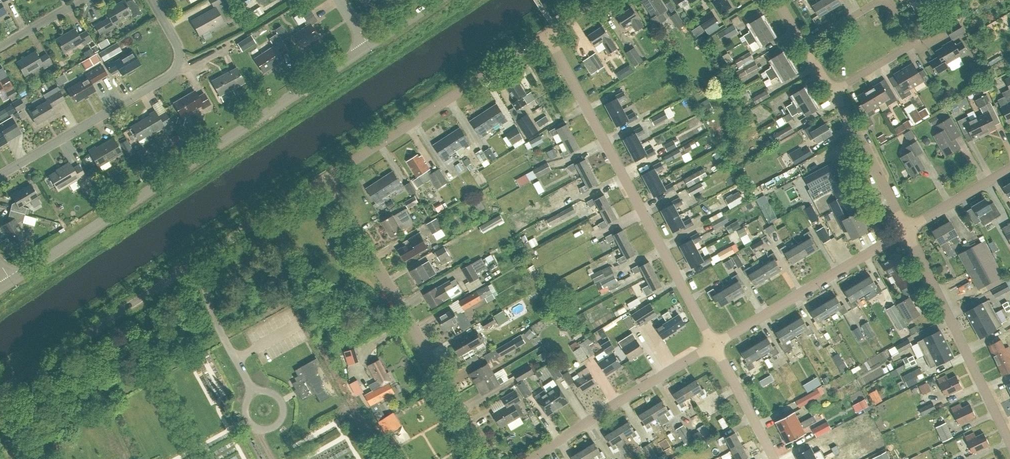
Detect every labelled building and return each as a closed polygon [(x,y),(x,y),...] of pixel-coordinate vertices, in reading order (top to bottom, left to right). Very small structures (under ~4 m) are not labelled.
[(134,1),(130,0),(128,1),(124,3),(123,0),(105,11),(109,18),(95,26),(100,35),(114,27),(112,24),(129,15),(132,19),(141,14),(134,1)] [(659,0),(643,0),(642,0),(654,18),(650,20),(655,28),(667,20),(662,12),(666,10),(659,0)] [(830,10),(824,0),(816,0),(817,3),(812,6),(819,16),(830,10)] [(830,10),(841,3),(839,0),(824,0),(830,10)] [(910,0),(916,12),(927,5),(924,0),(910,0)] [(261,6),(251,12),(255,19),(265,12),(261,6)] [(223,22),(215,8),(191,21),(199,35),(223,22)] [(643,26),(631,8),(616,17),(623,28),(632,23),(636,31),(643,26)] [(957,16),(953,9),(939,18),(944,25),(957,16)] [(718,21),(711,10),(697,20),(705,30),(718,21)] [(685,24),(677,12),(670,17),(678,29),(685,24)] [(317,21),(314,15),(303,22),(306,26),(293,34),(302,47),(318,37),(311,25),(317,21)] [(744,36),(746,40),(768,27),(761,16),(750,23),(753,28),(749,31),(749,32),(744,36)] [(964,32),(958,21),(945,29),(951,39),(964,32)] [(738,32),(734,24),(717,34),(722,42),(738,32)] [(617,49),(602,26),(588,36),(595,46),(602,42),(610,53),(617,49)] [(768,27),(746,40),(749,45),(755,41),(755,42),(760,39),(763,45),(774,38),(768,27)] [(78,35),(74,29),(56,39),(64,53),(82,42),(83,45),(91,40),(86,31),(78,35)] [(286,48),(276,34),(270,39),(274,46),(254,59),(263,73),(283,59),(278,53),(286,48)] [(240,40),(236,43),(241,51),(245,49),(240,40)] [(787,40),(783,45),(790,50),(793,45),(787,40)] [(955,45),(952,40),(945,44),(946,45),(936,51),(939,56),(929,62),(933,68),(934,67),(937,73),(948,67),(946,63),(959,55),(960,57),(968,53),(961,42),(955,45)] [(111,54),(108,47),(99,53),(102,59),(111,54)] [(644,61),(635,47),(626,52),(634,66),(644,61)] [(140,65),(132,51),(114,62),(113,59),(105,64),(110,73),(118,69),(122,75),(140,65)] [(38,59),(34,52),(16,62),(24,76),(42,65),(44,68),(52,64),(46,54),(38,59)] [(753,57),(750,52),(735,60),(738,65),(753,57)] [(768,76),(789,63),(782,52),(772,58),(775,63),(770,66),(771,68),(765,71),(768,76)] [(605,66),(596,53),(590,56),(599,70),(605,66)] [(84,73),(100,66),(96,57),(81,64),(84,73)] [(599,70),(590,57),(583,61),(592,74),(599,70)] [(978,66),(974,60),(970,63),(973,69),(978,66)] [(758,67),(755,61),(736,72),(739,78),(758,67)] [(789,63),(768,76),(771,80),(776,76),(777,78),(782,75),(785,81),(796,74),(789,63)] [(903,69),(914,86),(923,81),(926,85),(931,82),(923,69),(918,72),(913,63),(903,69)] [(630,64),(625,67),(630,74),(634,71),(630,64)] [(107,75),(102,66),(85,75),(87,78),(69,88),(77,102),(95,91),(91,84),(107,75)] [(244,82),(237,68),(212,81),(219,95),(244,82)] [(914,86),(903,69),(894,74),(899,83),(894,86),(902,99),(912,93),(909,89),(914,86)] [(2,88),(10,101),(18,96),(6,77),(0,81),(0,90),(2,88)] [(1005,79),(1009,89),(1002,93),(1004,96),(997,100),(1008,122),(1009,121),(1009,77),(1005,79)] [(527,94),(518,81),(507,88),(515,101),(513,103),(517,109),(526,103),(522,97),(527,94)] [(869,89),(878,104),(884,101),(887,105),(897,99),(890,87),(884,90),(880,82),(869,89)] [(787,107),(789,111),(811,98),(804,87),(793,94),(796,99),(791,102),(792,104),(787,107)] [(19,99),(27,96),(24,89),(16,92),(19,99)] [(749,95),(747,89),(739,92),(742,98),(749,95)] [(867,111),(878,104),(869,89),(858,96),(862,103),(857,106),(865,119),(870,116),(867,111)] [(64,100),(59,90),(53,94),(58,104),(64,100)] [(770,97),(767,90),(752,97),(756,104),(770,97)] [(197,97),(194,91),(173,103),(181,117),(201,105),(203,108),(209,104),(203,94),(197,97)] [(605,104),(611,115),(623,109),(619,102),(627,98),(623,91),(614,96),(616,99),(605,104)] [(51,108),(58,104),(53,94),(45,99),(47,101),(29,112),(37,125),(55,115),(51,108)] [(983,114),(977,117),(985,133),(996,127),(992,120),(998,117),(987,95),(975,100),(979,107),(980,107),(983,114)] [(779,97),(773,100),(776,106),(782,103),(779,97)] [(811,98),(789,111),(792,116),(798,113),(798,114),(803,111),(806,116),(817,109),(811,98)] [(24,107),(19,99),(12,104),(17,111),(24,107)] [(959,113),(968,107),(964,101),(955,107),(959,113)] [(484,112),(493,127),(500,123),(501,125),(508,121),(497,104),(484,112)] [(5,118),(14,112),(10,105),(1,110),(0,111),(0,120),(5,117),(5,118)] [(925,108),(919,112),(922,118),(929,114),(925,108)] [(627,116),(623,109),(611,115),(617,126),(627,121),(628,124),(638,118),(635,112),(627,116)] [(672,116),(668,109),(651,118),(654,125),(672,116)] [(158,116),(155,111),(149,114),(150,116),(130,128),(137,140),(145,136),(145,137),(163,126),(165,130),(172,126),(165,112),(158,116)] [(486,131),(493,127),(484,112),(470,121),(481,138),(488,134),(486,131)] [(539,131),(529,114),(517,121),(527,138),(539,131)] [(985,133),(977,117),(970,120),(968,115),(957,120),(964,134),(969,131),(973,139),(985,133)] [(6,143),(4,138),(18,130),(11,118),(0,125),(0,146),(6,143)] [(956,127),(950,118),(937,125),(941,132),(934,135),(946,155),(960,147),(955,139),(960,135),(956,127)] [(911,126),(908,120),(903,123),(906,129),(911,126)] [(564,141),(573,136),(567,124),(558,129),(557,127),(549,131),(552,137),(559,133),(564,141)] [(832,133),(826,124),(814,130),(811,125),(804,129),(809,138),(813,135),(817,142),(832,133)] [(906,130),(902,124),(894,128),(897,135),(906,130)] [(794,131),(790,125),(773,135),(777,142),(794,131)] [(624,139),(630,150),(641,144),(638,137),(645,133),(642,126),(632,131),(634,134),(624,139)] [(460,128),(447,136),(456,151),(463,147),(464,149),(471,144),(460,128)] [(802,132),(798,134),(804,142),(807,140),(802,132)] [(887,140),(883,134),(877,137),(881,144),(887,140)] [(544,141),(541,135),(525,144),(528,150),(544,141)] [(450,155),(456,151),(447,136),(434,144),(445,161),(452,157),(450,155)] [(573,136),(564,141),(568,149),(561,153),(564,159),(571,155),(570,153),(580,148),(573,136)] [(88,150),(90,154),(98,166),(121,153),(112,138),(103,143),(104,145),(97,150),(94,146),(88,150)] [(681,144),(678,138),(663,145),(666,151),(681,144)] [(922,151),(916,141),(906,147),(909,152),(901,157),(912,176),(925,168),(917,155),(922,151)] [(692,149),(689,142),(684,145),(687,152),(692,149)] [(641,144),(630,150),(636,161),(646,156),(648,158),(656,153),(653,147),(645,151),(641,144)] [(975,157),(979,155),(974,146),(970,148),(975,157)] [(814,154),(810,147),(791,157),(795,164),(814,154)] [(497,158),(491,148),(484,152),(490,162),(497,158)] [(557,156),(554,148),(547,151),(550,159),(557,156)] [(682,155),(678,148),(668,154),(672,161),(682,155)] [(485,162),(481,152),(475,154),(479,164),(485,162)] [(419,157),(418,155),(407,161),(417,177),(418,176),(422,183),(430,178),(426,171),(430,169),(422,155),(419,157)] [(683,167),(691,164),(688,158),(681,162),(683,167)] [(578,168),(583,176),(592,171),(585,159),(576,164),(575,162),(568,166),(571,172),(578,168)] [(643,174),(649,186),(660,179),(656,172),(664,168),(661,161),(651,167),(652,169),(643,174)] [(713,161),(704,166),(708,172),(717,167),(713,161)] [(834,190),(838,198),(849,193),(840,175),(833,162),(804,178),(811,192),(828,183),(832,191),(834,190)] [(73,169),(69,163),(60,168),(61,170),(49,176),(58,191),(76,180),(78,183),(86,178),(79,165),(73,169)] [(551,170),(548,163),(527,174),(530,181),(551,170)] [(448,182),(440,168),(428,175),(437,189),(448,182)] [(689,186),(701,180),(708,176),(704,169),(685,178),(689,186)] [(393,171),(380,179),(390,194),(396,190),(397,192),(404,188),(393,171)] [(598,183),(592,171),(583,176),(587,184),(580,188),(583,194),(590,190),(589,188),(598,183)] [(557,177),(551,178),(550,174),(539,177),(543,188),(559,183),(557,177)] [(383,198),(390,194),(380,179),(367,188),(378,205),(385,200),(383,198)] [(664,186),(660,179),(649,186),(654,197),(665,191),(666,194),(675,189),(672,182),(664,186)] [(705,188),(701,181),(688,189),(691,196),(705,188)] [(416,191),(411,182),(404,186),(410,195),(416,191)] [(746,189),(743,183),(737,186),(741,192),(746,189)] [(12,204),(10,210),(25,214),(26,208),(23,207),(22,206),(37,197),(30,185),(19,191),(18,190),(11,194),(15,202),(12,204)] [(786,193),(792,200),(799,195),(793,187),(786,193)] [(750,198),(746,191),(740,194),(738,191),(725,199),(730,209),(750,198)] [(843,221),(858,213),(859,212),(849,193),(838,198),(830,203),(840,222),(843,221)] [(597,203),(601,212),(611,207),(604,194),(595,199),(594,197),(587,201),(590,207),(597,203)] [(419,203),(416,196),(405,202),(409,208),(419,203)] [(661,210),(667,221),(679,215),(675,208),(683,203),(680,197),(670,202),(671,204),(661,210)] [(989,205),(985,199),(972,207),(978,216),(990,209),(995,218),(1001,214),(993,202),(989,205)] [(6,210),(8,205),(0,201),(0,207),(6,210)] [(445,209),(441,203),(435,206),(438,212),(445,209)] [(811,205),(804,209),(807,215),(812,223),(819,219),(814,211),(811,205)] [(576,212),(573,206),(546,220),(549,226),(576,212)] [(617,219),(611,207),(601,212),(606,220),(599,223),(602,229),(609,226),(608,224),(617,219)] [(414,222),(406,209),(394,216),(393,215),(382,221),(391,236),(402,230),(402,229),(414,222)] [(23,221),(25,214),(10,210),(8,218),(10,221),(0,227),(5,235),(7,234),(13,245),(25,238),(16,222),(19,220),(23,221)] [(867,231),(858,213),(843,221),(840,222),(845,232),(848,230),(852,239),(867,231)] [(729,221),(725,214),(711,223),(715,229),(729,221)] [(683,222),(679,215),(667,221),(673,232),(683,227),(685,229),(694,224),(691,218),(683,222)] [(522,224),(527,232),(540,225),(534,216),(522,224)] [(443,228),(437,218),(427,224),(433,234),(443,228)] [(958,234),(951,222),(933,232),(940,244),(941,243),(947,253),(952,250),(947,240),(958,234)] [(777,235),(771,224),(765,228),(771,238),(777,235)] [(823,227),(816,231),(823,243),(830,239),(823,227)] [(748,234),(745,228),(738,231),(741,237),(748,234)] [(620,247),(630,242),(623,230),(614,234),(613,233),(606,236),(609,242),(616,239),(620,247)] [(807,240),(798,245),(804,256),(817,248),(812,239),(814,238),(810,230),(804,234),(807,240)] [(686,256),(698,250),(694,243),(702,239),(698,232),(688,238),(690,240),(680,245),(686,256)] [(428,247),(420,233),(404,242),(406,245),(399,249),(405,260),(419,252),(428,247)] [(532,248),(529,240),(524,243),(527,250),(532,248)] [(766,247),(762,240),(751,245),(755,253),(766,247)] [(1003,274),(985,241),(959,255),(977,290),(986,285),(988,290),(1005,281),(1001,275),(1003,274)] [(630,242),(620,247),(624,255),(617,259),(620,265),(628,260),(627,259),(636,254),(630,242)] [(740,250),(736,243),(717,253),(721,260),(740,250)] [(804,256),(798,245),(789,250),(785,245),(779,249),(782,254),(785,253),(791,263),(804,256)] [(452,260),(445,247),(435,252),(443,265),(452,260)] [(698,250),(686,256),(692,267),(704,261),(705,264),(713,260),(710,253),(702,257),(698,250)] [(762,267),(768,277),(781,270),(776,261),(778,259),(774,252),(768,256),(771,261),(762,267)] [(732,257),(738,268),(744,264),(738,254),(732,257)] [(897,255),(894,255),(888,259),(887,261),(888,261),(883,264),(889,275),(892,274),(901,290),(904,294),(913,290),(901,268),(904,267),(898,256),(897,256),(897,255)] [(738,268),(732,257),(726,260),(733,271),(738,268)] [(487,267),(481,258),(462,268),(469,282),(479,277),(477,273),(487,267)] [(436,273),(429,261),(422,265),(422,264),(411,270),(419,284),(430,278),(430,277),(436,273)] [(642,270),(646,278),(656,274),(649,261),(640,266),(639,264),(632,268),(635,274),(642,270)] [(579,267),(583,274),(587,272),(583,265),(579,267)] [(614,273),(610,266),(591,274),(595,282),(614,273)] [(768,277),(762,267),(753,272),(750,266),(743,270),(747,276),(749,274),(755,285),(768,277)] [(533,270),(527,273),(533,284),(539,280),(533,270)] [(537,274),(542,283),(548,280),(543,271),(537,274)] [(735,283),(726,289),(732,299),(745,291),(740,282),(742,281),(738,273),(732,277),(735,283)] [(656,274),(646,278),(649,284),(642,288),(646,296),(654,292),(653,291),(662,286),(656,274)] [(620,286),(614,275),(597,284),(603,295),(620,286)] [(858,283),(864,294),(873,288),(877,294),(883,290),(878,283),(876,285),(871,276),(858,283)] [(454,287),(450,280),(436,288),(425,294),(432,308),(443,301),(450,297),(447,291),(454,287)] [(1009,289),(1006,282),(991,290),(995,297),(1009,289)] [(855,299),(864,294),(858,283),(845,291),(851,302),(849,303),(852,309),(858,305),(855,299)] [(496,298),(488,285),(459,301),(464,310),(485,298),(488,303),(496,298)] [(732,299),(726,289),(717,294),(713,288),(707,292),(711,298),(713,297),(719,307),(732,299)] [(626,294),(617,299),(620,306),(630,301),(626,294)] [(837,296),(824,304),(830,314),(839,309),(842,315),(848,311),(844,304),(842,305),(837,296)] [(641,304),(638,297),(624,305),(627,311),(641,304)] [(919,315),(909,297),(897,303),(906,322),(919,315)] [(966,311),(965,312),(973,325),(989,316),(995,313),(988,300),(966,312),(966,311)] [(657,315),(649,303),(632,314),(640,326),(657,315)] [(830,314),(824,304),(811,312),(817,322),(815,324),(818,329),(824,325),(821,320),(830,314)] [(906,326),(894,305),(887,309),(899,330),(906,326)] [(455,313),(453,309),(438,318),(445,329),(458,321),(463,329),(472,324),(466,314),(462,312),(458,314),(457,311),(455,313)] [(673,319),(669,311),(663,315),(667,322),(657,329),(663,338),(677,330),(671,320),(673,319)] [(989,316),(973,325),(981,339),(981,338),(1003,326),(995,313),(989,316)] [(635,326),(629,315),(620,320),(626,330),(635,326)] [(789,324),(795,335),(804,330),(808,335),(814,331),(810,324),(808,326),(802,317),(789,324)] [(875,335),(867,321),(861,325),(869,339),(875,335)] [(786,340),(795,335),(789,324),(776,332),(782,343),(780,344),(785,353),(793,348),(790,342),(788,343),(786,340)] [(864,337),(858,327),(852,330),(858,340),(864,337)] [(939,331),(917,342),(923,354),(947,344),(940,330),(939,330),(939,331)] [(482,342),(476,331),(468,336),(453,344),(460,355),(474,347),(482,342)] [(526,343),(521,334),(497,349),(502,357),(526,343)] [(594,342),(590,337),(580,343),(589,357),(595,353),(590,344),(594,342)] [(644,351),(635,337),(628,342),(627,340),(621,344),(630,359),(644,351)] [(755,345),(761,356),(770,350),(774,356),(780,352),(775,345),(773,346),(768,337),(755,345)] [(916,343),(913,337),(889,350),(892,356),(916,343)] [(614,348),(608,340),(601,344),(606,353),(607,352),(609,356),(599,362),(607,375),(622,365),(612,349),(614,348)] [(990,349),(996,361),(1009,354),(1009,345),(1008,340),(990,349)] [(587,358),(577,342),(571,346),(581,362),(587,358)] [(947,344),(923,354),(930,368),(952,357),(953,358),(947,344)] [(761,356),(755,345),(742,353),(747,362),(745,363),(749,371),(755,367),(752,361),(761,356)] [(828,369),(841,363),(833,347),(820,353),(828,369)] [(359,360),(355,348),(343,351),(347,363),(359,360)] [(996,361),(1001,372),(1009,368),(1009,354),(996,361)] [(338,396),(316,355),(315,355),(317,358),(295,370),(299,376),(295,377),(297,381),(293,383),(303,401),(317,392),(322,401),(319,402),(320,403),(336,393),(338,396)] [(915,365),(911,355),(905,358),(909,367),(915,365)] [(387,373),(380,360),(369,366),(380,386),(366,394),(371,405),(394,393),(388,382),(393,379),(389,372),(387,373)] [(470,374),(476,384),(494,374),(491,369),(495,366),(493,361),(470,374)] [(563,375),(555,362),(546,367),(554,380),(563,375)] [(844,362),(837,366),(842,373),(848,370),(844,362)] [(533,373),(529,365),(513,374),(518,382),(533,373)] [(780,370),(790,387),(796,384),(787,366),(780,370)] [(597,383),(587,367),(578,373),(581,377),(575,381),(582,393),(589,388),(589,387),(597,383)] [(883,377),(892,373),(889,367),(881,371),(883,377)] [(459,371),(464,379),(469,376),(464,368),(459,371)] [(919,368),(903,376),(908,387),(925,379),(919,368)] [(497,379),(494,374),(476,384),(482,395),(505,382),(502,377),(497,379)] [(759,375),(751,380),(760,396),(768,391),(759,375)] [(949,379),(947,375),(938,379),(945,396),(962,388),(957,375),(949,379)] [(532,394),(524,380),(517,384),(525,398),(532,394)] [(697,380),(685,387),(691,396),(699,391),(703,398),(709,395),(704,388),(702,389),(697,380)] [(931,391),(927,382),(919,386),(922,394),(931,391)] [(558,385),(547,392),(558,408),(569,401),(558,385)] [(691,396),(685,387),(674,394),(679,403),(677,405),(682,411),(687,408),(683,401),(691,396)] [(821,395),(818,389),(796,401),(799,408),(821,395)] [(521,401),(515,391),(503,398),(507,406),(494,413),(501,427),(524,414),(518,403),(521,401)] [(548,415),(558,408),(547,392),(537,399),(548,415)] [(917,392),(910,395),(913,401),(919,398),(917,392)] [(996,395),(1002,409),(1009,406),(1004,392),(996,395)] [(870,409),(865,399),(856,403),(860,411),(863,409),(865,412),(870,409)] [(651,408),(657,417),(665,412),(669,419),(674,416),(670,409),(668,410),(663,401),(651,408)] [(936,409),(932,402),(920,409),(923,415),(936,409)] [(962,408),(961,404),(952,408),(959,424),(976,416),(970,404),(962,408)] [(657,417),(651,408),(640,415),(645,424),(643,426),(648,432),(653,429),(649,422),(657,417)] [(915,409),(900,417),(904,426),(919,419),(915,409)] [(776,421),(781,432),(801,422),(796,411),(776,421)] [(402,426),(394,412),(378,421),(386,435),(402,426)] [(831,429),(827,421),(812,429),(816,437),(831,429)] [(629,422),(617,429),(623,438),(631,433),(635,440),(641,437),(636,430),(634,431),(629,422)] [(801,422),(781,432),(787,443),(807,433),(801,422)] [(953,436),(946,422),(936,427),(942,441),(953,436)] [(693,442),(684,424),(676,429),(686,446),(693,442)] [(700,433),(696,426),(691,430),(695,436),(700,433)] [(617,442),(623,438),(617,429),(606,436),(611,445),(610,446),(614,453),(622,448),(617,442)] [(728,441),(732,449),(742,444),(735,432),(726,437),(725,435),(717,439),(720,445),(728,441)] [(976,437),(974,432),(965,437),(973,454),(990,445),(984,433),(976,437)] [(589,458),(597,454),(600,458),(604,458),(606,458),(602,451),(600,452),(595,443),(583,450),(589,458)] [(795,455),(795,456),(796,455),(798,458),(818,458),(815,453),(821,450),(818,443),(795,455)] [(648,444),(642,448),(649,458),(658,458),(648,444)] [(732,449),(735,455),(727,458),(743,458),(748,456),(742,444),(732,449)] [(583,450),(572,457),(573,458),(589,458),(583,450)]
